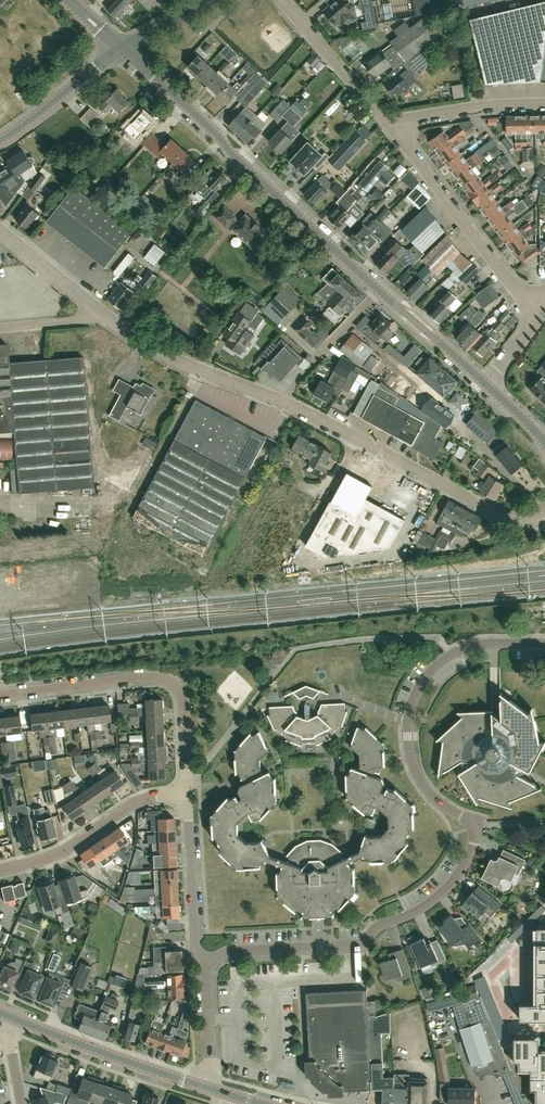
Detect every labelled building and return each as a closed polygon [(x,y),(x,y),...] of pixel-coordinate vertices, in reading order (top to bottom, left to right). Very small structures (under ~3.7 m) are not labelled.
[(107,8),(116,17),(117,16),(120,18),(125,12),(123,10),(128,4),(128,3),(131,0),(115,0),(107,8)] [(351,0),(337,0),(332,5),(324,11),(336,24),(340,20),(343,24),(347,24),(353,20),(353,16),(350,12),(354,8),(349,2),(351,0)] [(496,0),(372,0),(376,23),(496,0)] [(535,82),(544,2),(544,1),(470,19),(486,84),(535,82)] [(535,82),(541,82),(544,82),(544,2),(535,82)] [(430,42),(424,19),(410,29),(405,23),(394,31),(399,37),(390,43),(393,47),(383,53),(381,50),(364,62),(374,77),(391,66),(393,69),(409,57),(430,42)] [(207,53),(212,48),(209,45),(203,50),(207,53)] [(198,75),(207,65),(198,56),(188,66),(198,75)] [(403,91),(409,87),(406,82),(413,77),(412,76),(419,70),(409,57),(393,69),(388,73),(393,79),(386,85),(395,96),(402,90),(403,91)] [(225,71),(230,65),(227,61),(221,67),(225,71)] [(216,73),(207,65),(198,75),(208,85),(218,75),(220,76),(225,71),(221,67),(216,73)] [(218,94),(220,93),(228,84),(220,76),(218,75),(208,85),(218,94)] [(268,83),(262,77),(258,82),(253,78),(249,82),(245,79),(240,84),(237,82),(232,88),(228,84),(220,93),(218,94),(229,104),(244,88),(249,92),(255,98),(268,83)] [(276,96),(283,88),(278,84),(271,92),(276,96)] [(17,101),(23,97),(15,87),(10,92),(17,101)] [(120,111),(128,102),(121,95),(122,94),(117,89),(100,108),(105,113),(109,109),(108,108),(112,104),(120,111)] [(277,121),(291,106),(283,99),(270,115),(277,121)] [(300,116),(306,108),(297,99),(290,107),(300,116)] [(258,116),(248,106),(242,112),(230,126),(239,134),(250,121),(257,116),(258,116)] [(91,128),(101,118),(90,108),(80,119),(91,128)] [(147,129),(153,123),(142,112),(133,123),(131,122),(124,130),(136,141),(143,134),(147,130),(147,129)] [(363,118),(358,113),(352,118),(358,124),(363,118)] [(522,146),(527,145),(527,133),(535,133),(535,131),(535,115),(521,116),(522,146)] [(535,115),(535,131),(535,133),(544,132),(544,145),(544,115),(535,115)] [(255,138),(262,131),(260,129),(266,123),(258,116),(257,116),(250,121),(239,134),(248,143),(253,136),(255,138)] [(522,146),(521,116),(507,116),(507,133),(516,133),(517,150),(522,150),(522,146)] [(466,132),(475,126),(471,120),(458,122),(461,126),(447,136),(444,131),(430,141),(439,152),(466,132)] [(281,152),(293,140),(287,135),(295,127),(288,121),(269,141),(281,152)] [(310,137),(315,132),(311,129),(307,133),(310,137)] [(345,163),(365,141),(355,132),(334,154),(345,163)] [(447,164),(461,153),(456,147),(466,139),(463,135),(466,133),(466,132),(439,152),(447,164)] [(151,134),(143,143),(159,158),(164,152),(174,162),(169,166),(185,181),(191,174),(187,170),(195,162),(172,140),(165,147),(151,134)] [(322,155),(308,142),(291,161),(296,166),(299,170),(300,170),(305,175),(312,167),(317,171),(334,153),(330,157),(325,152),(322,155)] [(496,144),(489,149),(495,157),(502,152),(496,144)] [(32,163),(34,162),(34,160),(32,157),(30,156),(28,158),(24,151),(22,152),(21,150),(13,155),(15,157),(8,161),(10,164),(0,171),(0,198),(6,207),(26,180),(20,172),(32,164),(32,163)] [(455,175),(479,157),(476,153),(470,157),(466,160),(461,153),(447,164),(455,175)] [(509,169),(514,165),(507,155),(501,159),(509,169)] [(464,186),(477,176),(472,169),(482,161),(479,157),(455,175),(464,186)] [(386,185),(394,176),(388,170),(389,168),(381,161),(360,184),(368,191),(379,179),(386,185)] [(540,165),(536,172),(542,176),(544,170),(544,167),(540,165)] [(489,184),(496,179),(502,174),(499,170),(482,182),(477,176),(464,186),(475,201),(488,190),(485,186),(489,184)] [(220,185),(226,179),(218,171),(208,182),(206,180),(196,190),(205,199),(213,190),(216,192),(221,186),(220,185)] [(409,171),(401,178),(407,184),(414,176),(409,171)] [(36,191),(46,178),(39,172),(29,186),(36,191)] [(332,183),(323,175),(305,195),(315,204),(328,191),(327,190),(329,187),(340,198),(346,191),(337,184),(338,183),(335,180),(332,183)] [(538,176),(532,185),(537,188),(537,189),(544,194),(544,180),(543,179),(538,176)] [(360,193),(363,190),(356,183),(353,186),(360,193)] [(495,192),(502,187),(498,183),(492,188),(495,192)] [(105,267),(133,232),(74,186),(46,221),(105,267)] [(364,197),(360,193),(353,186),(344,195),(337,202),(341,206),(329,218),(339,228),(346,221),(352,227),(358,221),(352,215),(347,211),(354,204),(353,202),(356,199),(359,202),(364,197)] [(375,197),(378,200),(384,194),(377,189),(372,195),(375,197)] [(483,212),(497,201),(488,190),(475,201),(483,212)] [(27,228),(39,214),(34,210),(44,197),(36,191),(25,204),(27,206),(16,219),(27,228)] [(528,196),(523,200),(528,207),(533,203),(528,196)] [(497,201),(483,212),(492,223),(516,205),(523,200),(522,199),(520,201),(515,205),(512,200),(505,205),(506,206),(502,208),(497,201)] [(516,205),(492,223),(500,234),(514,224),(508,216),(512,213),(512,214),(515,212),(517,215),(528,207),(523,200),(516,205)] [(204,216),(212,206),(206,201),(197,211),(204,216)] [(240,222),(235,218),(236,217),(225,206),(215,217),(231,232),(233,229),(252,247),(265,233),(246,215),(240,222)] [(413,264),(425,253),(423,251),(445,231),(427,206),(402,230),(416,245),(405,255),(413,264)] [(359,246),(382,222),(385,218),(380,213),(368,228),(364,224),(351,238),(359,246)] [(382,222),(360,247),(368,254),(381,240),(384,243),(395,233),(382,222)] [(522,234),(530,229),(532,227),(529,222),(518,230),(514,224),(500,234),(508,245),(522,234)] [(530,245),(525,239),(532,234),(536,232),(536,224),(532,227),(530,229),(522,234),(508,245),(517,256),(523,251),(529,259),(536,254),(536,244),(532,244),(530,245)] [(177,240),(181,235),(177,231),(172,236),(177,240)] [(438,275),(460,252),(447,235),(423,260),(438,275)] [(393,236),(384,245),(382,247),(387,251),(377,263),(381,267),(380,268),(384,273),(386,271),(387,272),(399,260),(400,259),(399,259),(394,254),(402,245),(393,236)] [(458,283),(461,280),(466,284),(481,270),(479,268),(476,265),(473,262),(459,276),(454,271),(450,274),(458,283)] [(16,286),(15,267),(0,268),(0,287),(16,286)] [(331,306),(351,284),(332,267),(322,278),(330,285),(320,295),(331,306)] [(425,283),(429,278),(432,275),(424,267),(420,271),(423,274),(420,279),(418,277),(406,290),(417,300),(429,287),(425,283)] [(148,289),(157,277),(149,270),(139,283),(148,289)] [(121,309),(134,292),(122,283),(109,299),(121,309)] [(489,304),(500,296),(491,283),(480,291),(489,304)] [(354,304),(362,295),(351,284),(331,306),(340,315),(352,302),(354,304)] [(282,290),(270,302),(285,316),(285,317),(296,305),(282,290)] [(439,299),(442,301),(430,313),(440,323),(452,310),(454,312),(458,308),(452,302),(456,299),(457,298),(449,290),(439,299)] [(285,316),(270,302),(263,309),(277,324),(285,316)] [(471,305),(468,308),(459,318),(466,325),(455,337),(463,344),(465,342),(464,342),(475,330),(472,327),(478,321),(483,316),(471,305)] [(497,332),(504,325),(503,323),(511,315),(507,311),(492,327),(497,332)] [(239,313),(231,324),(223,335),(230,340),(227,344),(240,353),(253,334),(245,328),(250,321),(239,313)] [(377,340),(381,336),(380,334),(390,323),(380,313),(365,329),(377,340)] [(511,325),(518,318),(514,315),(508,322),(511,325)] [(305,340),(312,332),(309,329),(312,325),(304,317),(293,329),(305,340)] [(488,334),(490,331),(487,329),(481,335),(475,330),(464,342),(465,342),(463,344),(469,350),(472,346),(474,348),(488,334)] [(356,363),(361,367),(374,350),(353,333),(340,350),(341,351),(356,363)] [(492,337),(488,334),(474,348),(475,349),(473,351),(479,356),(481,354),(483,356),(496,342),(492,337)] [(299,366),(305,359),(282,338),(276,345),(272,341),(256,359),(263,366),(261,368),(271,377),(273,374),(280,381),(297,363),(299,366)] [(400,361),(404,357),(389,344),(385,349),(400,361)] [(425,364),(423,362),(425,360),(421,356),(415,363),(421,368),(418,372),(425,379),(429,375),(430,376),(437,367),(435,366),(436,364),(435,363),(436,362),(432,359),(431,360),(430,358),(425,364)] [(340,391),(347,378),(355,364),(342,357),(335,371),(327,384),(321,381),(315,393),(329,401),(336,389),(340,391)] [(542,366),(537,371),(543,377),(531,389),(544,403),(544,363),(542,366)] [(451,376),(436,364),(435,366),(437,367),(430,376),(429,375),(425,379),(444,396),(456,381),(455,380),(456,379),(451,375),(451,376)] [(368,379),(371,375),(357,366),(354,370),(368,379)] [(145,387),(136,382),(132,389),(125,386),(109,415),(120,421),(127,407),(141,415),(154,390),(146,386),(145,387)] [(398,398),(378,387),(362,418),(412,445),(411,446),(435,459),(444,442),(435,438),(442,426),(429,416),(414,406),(400,395),(398,398)] [(462,411),(469,403),(457,393),(450,401),(462,411)] [(411,395),(408,400),(415,405),(418,401),(411,395)] [(451,417),(439,408),(441,405),(431,398),(422,410),(432,417),(432,416),(447,427),(452,420),(450,419),(451,417)] [(245,480),(267,438),(196,399),(174,442),(245,480)] [(483,438),(493,427),(477,412),(467,424),(483,438)] [(146,447),(120,434),(114,446),(125,452),(112,478),(127,487),(146,447)] [(301,456),(310,440),(299,434),(292,446),(303,452),(301,456)] [(9,468),(9,459),(17,459),(17,440),(0,441),(0,468),(9,468)] [(319,445),(310,440),(301,456),(310,461),(309,463),(311,463),(320,446),(319,445)] [(503,449),(499,444),(492,450),(497,455),(496,455),(511,473),(523,463),(508,445),(503,449)] [(323,478),(327,471),(325,470),(329,463),(326,462),(331,452),(320,446),(311,463),(317,467),(313,473),(323,478)] [(226,475),(186,452),(121,575),(141,587),(156,561),(176,573),(226,475)] [(495,478),(498,473),(479,458),(473,466),(479,470),(477,473),(484,478),(485,477),(488,480),(481,491),(494,499),(503,484),(495,478)] [(405,519),(366,499),(374,484),(350,471),(332,501),(307,545),(328,557),(330,553),(333,556),(337,555),(339,550),(345,553),(390,546),(405,519)] [(466,508),(449,499),(449,500),(442,513),(445,514),(442,519),(451,524),(452,521),(457,524),(466,508)] [(475,530),(482,517),(466,508),(457,524),(461,526),(460,529),(469,534),(472,529),(475,530)] [(436,537),(431,547),(428,553),(432,555),(435,549),(437,546),(444,550),(449,542),(451,543),(455,537),(440,529),(436,537)] [(424,546),(430,535),(424,532),(419,543),(424,546)] [(320,690),(306,684),(293,691),(293,692),(300,698),(307,695),(314,697),(320,690)] [(501,691),(500,691),(502,718),(493,711),(493,710),(457,711),(458,712),(459,712),(462,716),(436,739),(437,740),(438,739),(443,740),(438,774),(439,775),(462,760),(460,771),(459,772),(477,802),(478,802),(478,801),(479,795),(513,806),(513,805),(512,805),(510,800),(542,787),(542,786),(526,778),(544,742),(544,740),(540,741),(532,707),(532,708),(529,712),(501,691)] [(129,703),(117,703),(118,716),(129,715),(138,715),(146,715),(162,714),(161,698),(145,699),(145,707),(134,708),(129,708),(129,703)] [(342,726),(348,710),(345,709),(345,702),(321,703),(318,714),(308,719),(298,715),(293,705),(270,706),(270,713),(267,714),(274,729),(277,728),(287,737),(286,740),(301,745),(302,742),(316,742),(317,744),(332,737),(331,735),(340,725),(342,726)] [(94,722),(109,720),(107,703),(92,705),(94,722)] [(94,722),(92,705),(76,707),(78,724),(86,723),(88,732),(89,732),(90,740),(91,740),(92,750),(97,750),(96,739),(95,730),(94,722)] [(63,726),(78,724),(76,707),(61,709),(63,726)] [(57,753),(55,737),(57,736),(56,727),(63,726),(61,709),(45,711),(49,736),(50,745),(51,753),(57,753)] [(48,728),(45,711),(30,713),(32,730),(41,728),(48,728)] [(5,733),(21,731),(18,714),(3,716),(5,733)] [(163,730),(162,714),(146,715),(146,716),(146,730),(163,730)] [(364,728),(357,726),(351,745),(359,753),(360,765),(359,769),(352,766),(349,773),(346,773),(347,797),(365,813),(367,811),(374,813),(376,806),(380,807),(389,815),(389,826),(382,835),(370,836),(366,834),(359,851),(343,859),(341,854),(343,852),(333,843),(321,839),(308,839),(296,845),(287,855),(289,857),(287,862),(270,855),(262,839),(258,841),(246,842),(238,834),(237,823),(245,814),(249,812),(252,819),(259,816),(261,818),(277,801),(277,800),(276,777),(273,777),(269,771),(263,774),(261,770),(260,759),(268,750),(259,731),(253,734),(251,732),(235,749),(235,750),(236,773),(239,773),(242,779),(246,777),(248,781),(240,785),(238,790),(242,797),(238,799),(237,795),(230,798),(228,796),(212,813),(212,814),(213,837),(216,837),(222,849),(220,852),(237,867),(238,868),(261,866),(261,863),(267,860),(282,865),(280,872),(277,872),(278,895),(278,896),(296,911),(298,909),(304,911),(302,917),(334,915),(331,910),(337,907),(340,909),(355,892),(356,891),(354,868),(351,868),(349,862),(363,855),(369,858),(370,861),(393,859),(394,859),(409,842),(407,840),(411,827),(414,827),(413,804),(413,803),(396,788),(394,790),(387,787),(385,791),(382,790),(384,782),(382,777),(374,775),(375,771),(380,772),(382,765),(385,765),(384,742),(384,741),(366,726),(364,728)] [(144,746),(163,745),(163,730),(146,730),(147,746),(144,746)] [(163,746),(163,745),(144,746),(145,754),(139,754),(139,757),(131,757),(131,762),(164,761),(164,754),(166,754),(166,746),(163,746)] [(54,758),(47,760),(49,770),(57,768),(54,758)] [(48,768),(46,759),(32,761),(33,770),(48,768)] [(164,768),(164,761),(131,762),(131,763),(120,763),(121,766),(128,776),(135,772),(132,768),(139,768),(139,770),(148,770),(148,778),(165,777),(165,776),(166,776),(168,774),(167,769),(166,768),(164,768)] [(91,765),(96,772),(97,772),(102,769),(97,762),(91,765)] [(92,775),(96,772),(91,765),(87,768),(92,775)] [(109,791),(122,782),(113,769),(100,777),(100,778),(109,791)] [(87,787),(97,800),(109,791),(100,778),(95,781),(87,787)] [(97,800),(87,787),(81,791),(77,785),(76,786),(75,785),(75,786),(70,780),(66,783),(70,789),(75,796),(84,809),(97,800)] [(66,792),(70,789),(66,783),(61,786),(66,792)] [(7,805),(17,804),(13,784),(3,785),(7,805)] [(48,805),(56,803),(53,788),(44,791),(48,805)] [(70,789),(66,792),(64,793),(69,800),(62,805),(71,818),(84,809),(75,796),(70,789)] [(24,806),(23,804),(19,805),(18,808),(16,809),(18,817),(20,817),(23,826),(16,828),(20,844),(33,840),(29,825),(31,824),(26,806),(24,806)] [(44,817),(42,806),(41,805),(35,806),(36,809),(33,809),(40,838),(55,835),(50,815),(44,817)] [(162,817),(162,809),(146,810),(147,818),(151,818),(151,830),(158,829),(174,829),(174,817),(162,817)] [(129,857),(131,850),(126,849),(132,845),(119,826),(108,833),(122,852),(129,857)] [(175,841),(174,829),(158,829),(154,830),(154,834),(147,834),(148,842),(152,842),(175,841)] [(129,857),(122,852),(108,833),(98,840),(112,859),(117,855),(128,864),(130,858),(129,857)] [(102,865),(112,859),(98,840),(89,846),(102,865)] [(152,842),(153,854),(176,852),(175,841),(152,842)] [(89,846),(79,853),(88,867),(94,863),(98,868),(102,865),(89,846)] [(518,874),(526,859),(504,848),(499,858),(495,860),(492,858),(483,876),(498,883),(500,889),(505,892),(511,890),(514,884),(512,878),(514,872),(518,874)] [(153,854),(153,860),(153,866),(176,865),(176,852),(153,854)] [(141,867),(141,854),(134,855),(130,868),(141,867)] [(153,869),(154,881),(161,881),(177,880),(176,868),(153,869)] [(113,885),(116,882),(114,880),(110,875),(106,870),(102,873),(106,878),(113,885)] [(129,883),(140,883),(139,870),(128,871),(129,883)] [(72,875),(71,873),(65,875),(65,877),(58,879),(64,895),(66,901),(79,897),(80,900),(90,897),(96,892),(98,894),(103,887),(92,879),(86,887),(78,890),(73,874),(72,875)] [(117,883),(127,884),(128,876),(118,875),(117,883)] [(50,882),(49,880),(43,882),(43,884),(37,886),(44,908),(53,906),(55,913),(67,909),(65,902),(66,901),(64,895),(56,897),(51,881),(50,882)] [(154,881),(154,888),(155,894),(178,892),(177,880),(161,881),(154,881)] [(25,891),(23,882),(16,884),(12,886),(11,884),(1,887),(4,902),(15,899),(15,898),(26,895),(25,891)] [(501,904),(479,885),(474,891),(473,891),(463,903),(465,905),(463,906),(469,911),(470,909),(479,917),(485,910),(491,916),(496,910),(496,911),(501,904)] [(155,894),(155,905),(178,904),(178,892),(155,894)] [(95,912),(97,906),(90,903),(87,909),(95,912)] [(155,905),(156,912),(156,917),(179,916),(178,904),(155,905)] [(544,910),(544,908),(542,905),(508,938),(512,943),(544,910)] [(456,920),(452,914),(445,919),(447,921),(440,926),(444,932),(442,933),(446,939),(448,937),(453,943),(462,936),(469,945),(479,938),(461,916),(456,920)] [(39,930),(41,924),(21,916),(19,923),(39,930)] [(154,924),(163,930),(166,932),(168,928),(180,927),(179,920),(167,920),(167,927),(164,925),(165,924),(157,919),(154,924)] [(164,939),(163,930),(154,924),(151,921),(145,943),(161,942),(161,939),(164,939)] [(478,931),(482,925),(478,922),(474,927),(478,931)] [(57,938),(60,930),(50,927),(47,934),(57,938)] [(11,934),(0,929),(0,950),(3,944),(6,945),(11,934)] [(427,943),(424,937),(411,943),(421,966),(430,962),(431,966),(447,959),(437,939),(427,943)] [(170,940),(170,948),(184,947),(184,939),(170,940)] [(165,949),(165,946),(154,947),(154,955),(153,955),(154,961),(181,959),(181,948),(165,949)] [(50,960),(56,963),(59,955),(53,953),(50,960)] [(396,976),(398,980),(412,975),(405,953),(381,961),(386,979),(396,976)] [(1,971),(0,974),(0,984),(3,985),(4,987),(7,988),(8,987),(9,988),(22,960),(16,957),(11,968),(4,965),(5,964),(0,962),(0,970),(1,971)] [(182,970),(181,959),(154,961),(158,961),(158,965),(148,965),(149,973),(164,973),(166,971),(182,970)] [(32,963),(24,960),(18,974),(24,976),(18,992),(20,992),(19,994),(25,996),(26,995),(33,998),(41,976),(42,976),(43,975),(41,971),(43,967),(41,963),(35,961),(33,962),(32,963)] [(525,1023),(544,1023),(544,960),(525,960),(525,1023)] [(82,989),(91,966),(79,961),(70,984),(82,989)] [(46,978),(38,999),(38,1000),(39,1000),(39,1002),(45,1004),(45,1003),(52,1005),(52,1004),(58,990),(64,992),(69,980),(63,977),(49,972),(47,978),(46,978)] [(157,987),(183,985),(183,981),(184,981),(184,975),(182,976),(182,975),(182,973),(167,974),(167,980),(157,981),(143,982),(144,987),(144,988),(151,987),(157,987)] [(109,975),(107,982),(115,984),(117,977),(109,975)] [(479,997),(476,984),(459,988),(458,987),(450,991),(451,995),(426,1002),(427,1008),(461,999),(462,1002),(479,997)] [(152,994),(168,993),(168,998),(184,997),(184,995),(185,995),(185,990),(183,990),(183,985),(157,987),(151,987),(152,994)] [(372,1080),(368,1019),(370,1019),(375,1016),(373,987),(365,986),(305,988),(310,1059),(306,1060),(306,1076),(311,1075),(311,1080),(324,1091),(328,1091),(328,1095),(344,1095),(344,1090),(372,1089),(371,1080),(372,1080)] [(430,994),(427,987),(421,989),(424,997),(430,994)] [(115,1009),(118,1001),(104,996),(97,1017),(96,1017),(90,1034),(104,1039),(110,1022),(105,1020),(110,1008),(115,1009)] [(123,1036),(128,1038),(129,1040),(132,1041),(133,1040),(134,1040),(139,1025),(132,1022),(135,1013),(134,1013),(136,1004),(137,998),(132,997),(131,1003),(129,1011),(127,1021),(128,1021),(123,1036)] [(161,1031),(164,1023),(155,1020),(157,1014),(158,1014),(163,1000),(156,1000),(154,1005),(152,1012),(155,1014),(153,1019),(150,1028),(150,1027),(145,1042),(146,1043),(147,1043),(146,1045),(151,1047),(152,1044),(156,1046),(161,1031)] [(90,1034),(96,1017),(86,1013),(88,1007),(79,1004),(75,1016),(82,1018),(78,1029),(90,1034)] [(180,1054),(185,1040),(184,1039),(187,1031),(182,1029),(187,1012),(182,1011),(177,1027),(169,1050),(180,1054)] [(383,1080),(384,1080),(384,1077),(381,1033),(391,1032),(390,1012),(390,1011),(389,1012),(375,1016),(370,1019),(368,1019),(372,1080),(383,1080)] [(505,1057),(492,1025),(489,1019),(460,1029),(472,1065),(490,1059),(492,1063),(506,1059),(506,1057),(505,1057)] [(169,1034),(161,1031),(156,1046),(160,1047),(159,1049),(164,1051),(165,1049),(169,1050),(177,1027),(176,1027),(172,1026),(169,1034)] [(525,1059),(538,1059),(538,1100),(544,1100),(544,1046),(525,1046),(525,1059)] [(449,1048),(440,1049),(443,1068),(452,1067),(449,1048)] [(49,1080),(57,1060),(53,1059),(55,1056),(47,1052),(46,1055),(44,1054),(40,1055),(39,1057),(35,1067),(36,1067),(33,1074),(32,1076),(40,1079),(40,1077),(49,1081),(49,1080)] [(402,1059),(393,1059),(393,1068),(402,1068),(402,1059)] [(428,1078),(409,1077),(410,1074),(394,1073),(394,1076),(395,1086),(396,1086),(395,1103),(427,1103),(428,1078)] [(89,1098),(96,1077),(91,1076),(89,1080),(82,1077),(80,1085),(73,1083),(69,1096),(73,1098),(76,1098),(77,1094),(89,1098)] [(383,1088),(383,1103),(395,1103),(396,1086),(395,1086),(394,1076),(384,1077),(384,1080),(383,1080),(383,1085),(383,1088)] [(107,1085),(101,1083),(102,1079),(96,1077),(89,1098),(96,1100),(95,1103),(101,1103),(107,1085)] [(474,1087),(450,1087),(450,1082),(440,1082),(440,1100),(449,1100),(449,1103),(474,1103),(474,1087)] [(66,1095),(68,1087),(64,1086),(57,1083),(55,1091),(66,1095)] [(121,1085),(115,1083),(114,1088),(107,1085),(101,1103),(108,1103),(115,1103),(121,1085)] [(137,1099),(131,1097),(133,1093),(125,1091),(127,1087),(121,1085),(115,1103),(136,1103),(137,1099)] [(66,1095),(55,1091),(40,1087),(39,1087),(43,1096),(32,1099),(33,1103),(51,1103),(57,1102),(63,1103),(66,1095)] [(160,1098),(146,1093),(143,1103),(158,1103),(160,1098)]
